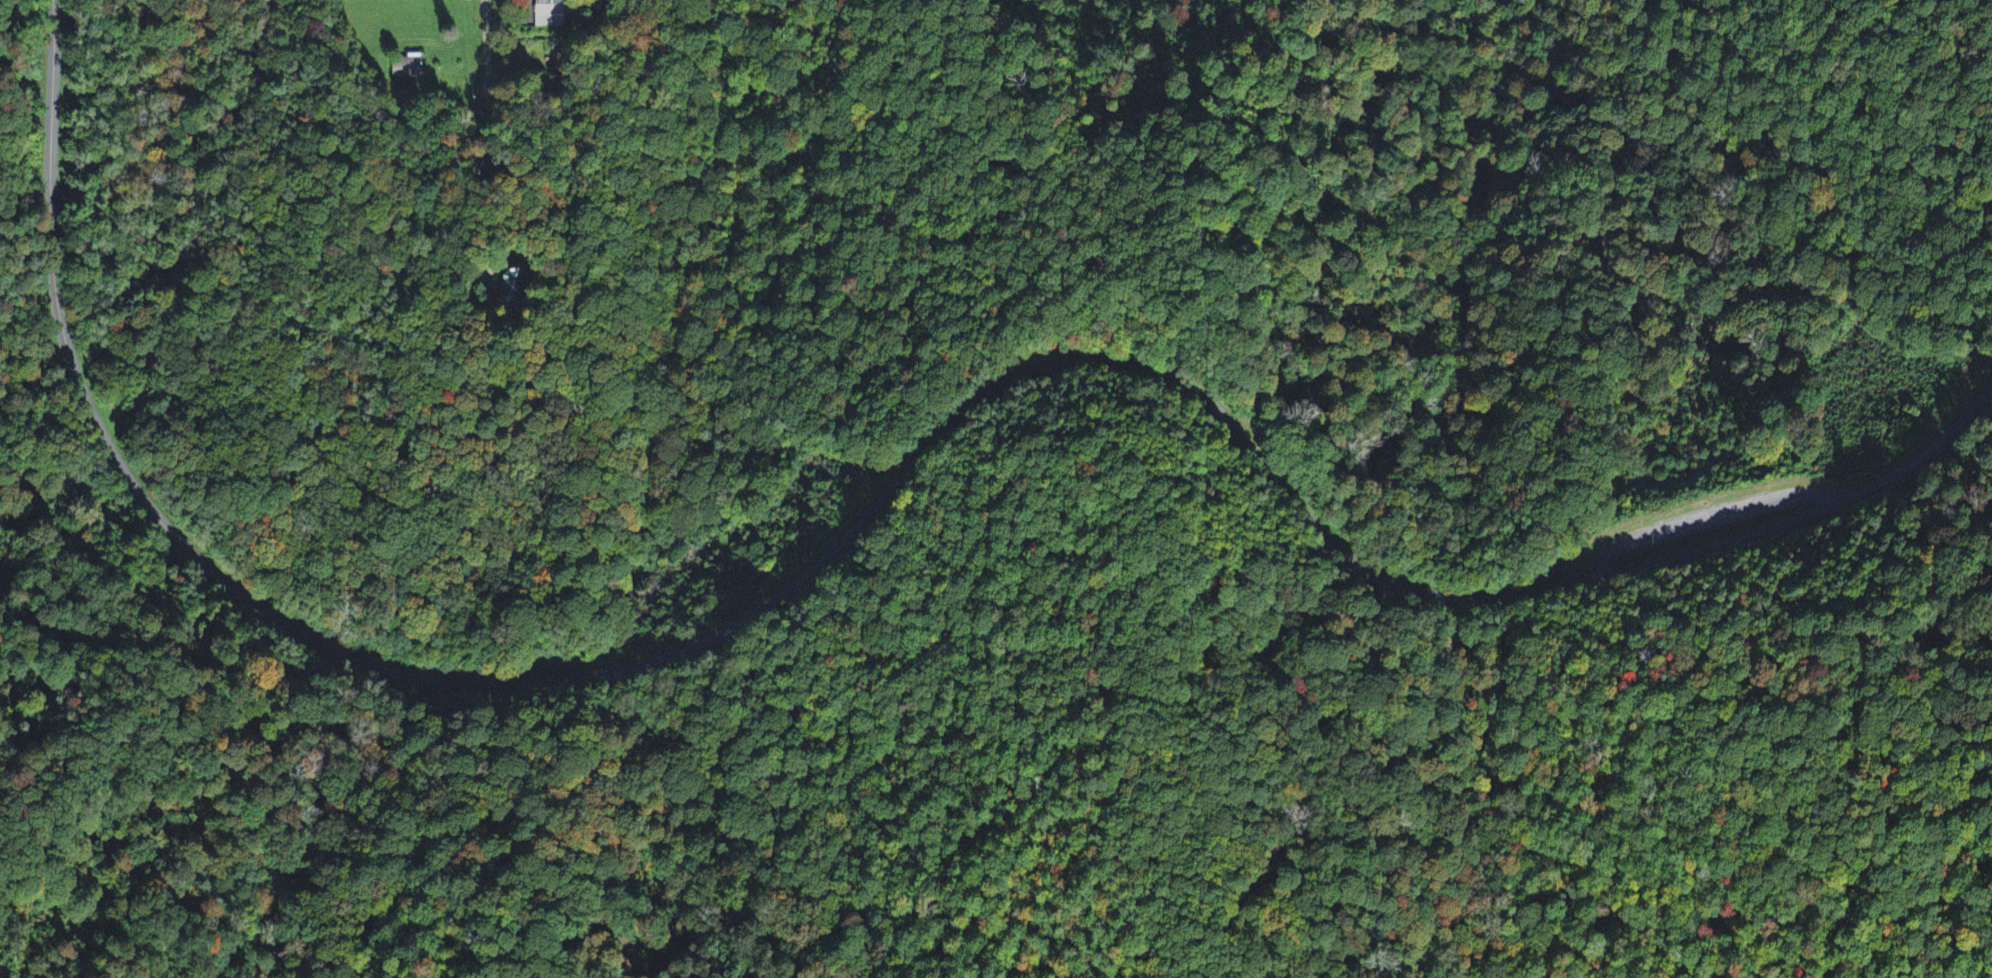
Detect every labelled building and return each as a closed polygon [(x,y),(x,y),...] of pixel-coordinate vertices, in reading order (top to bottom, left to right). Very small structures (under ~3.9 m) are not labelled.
[(564,0),(536,0),(535,28),(564,29),(564,0)] [(423,79),(424,59),(394,59),(394,78),(423,79)]
